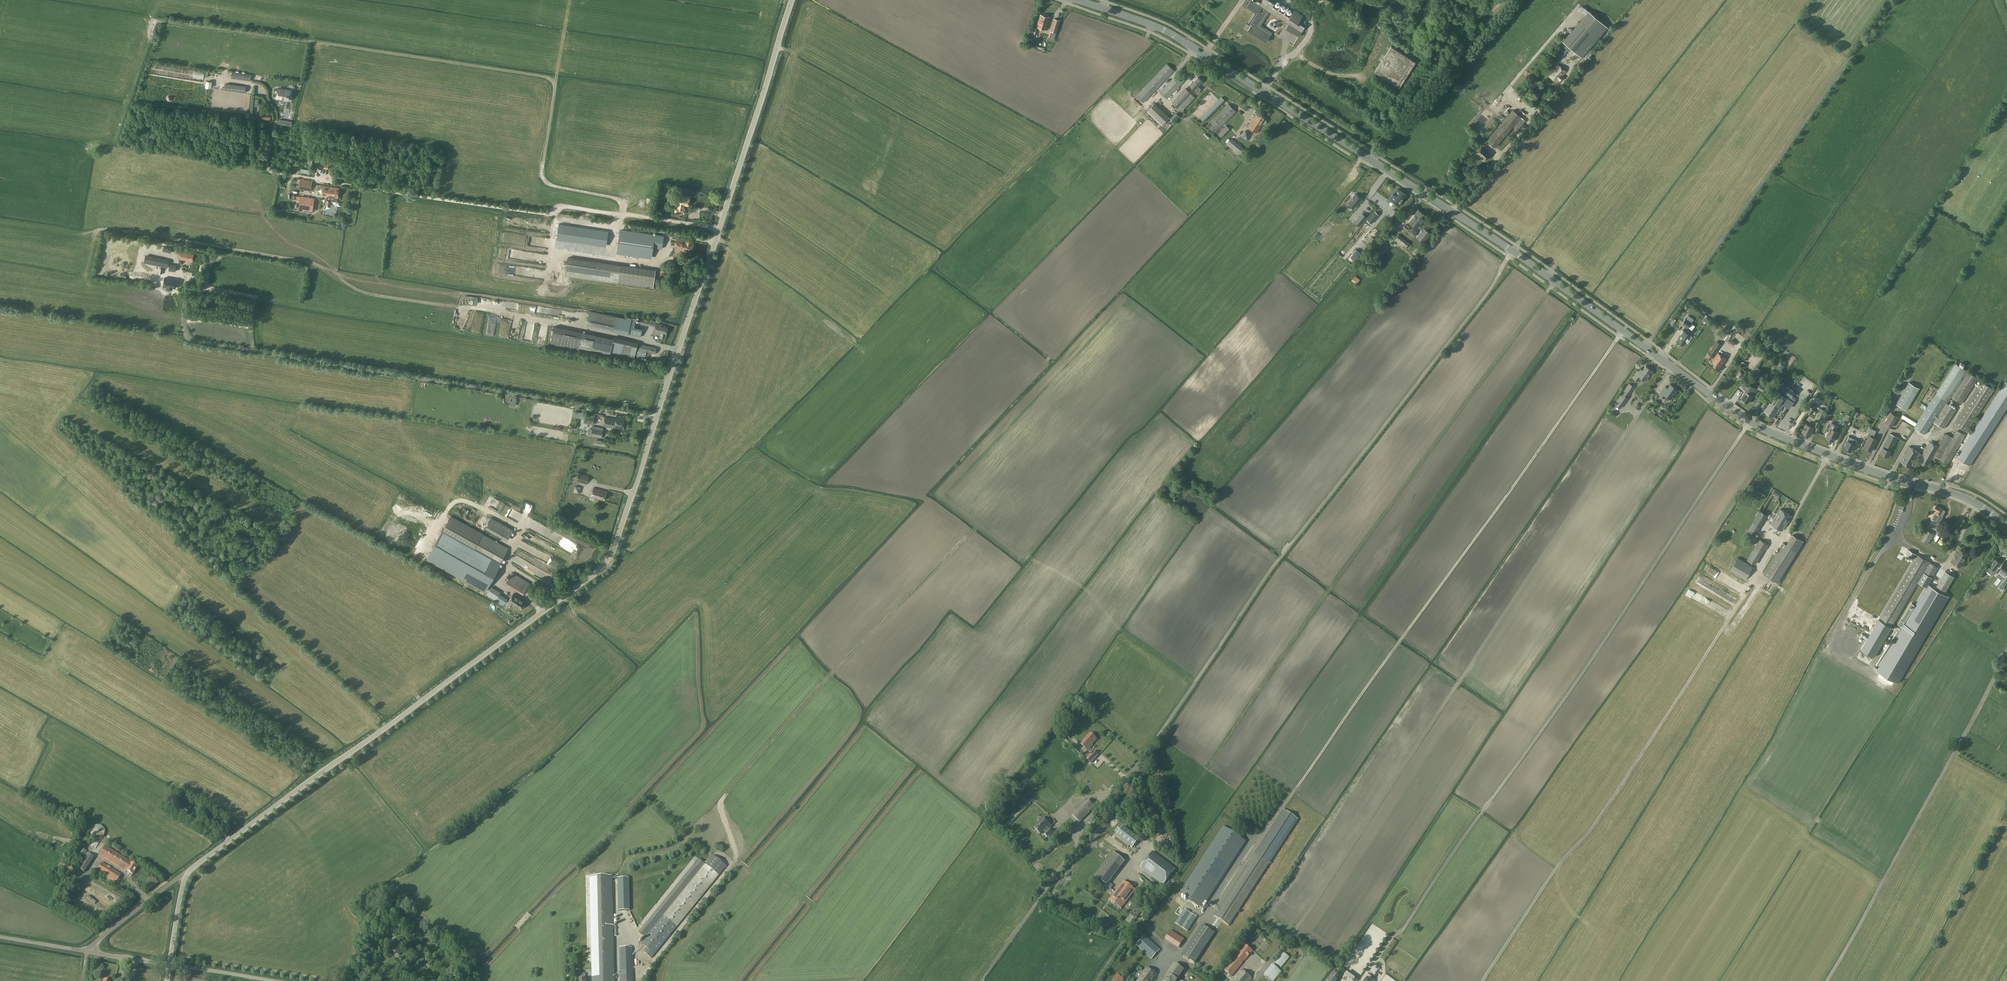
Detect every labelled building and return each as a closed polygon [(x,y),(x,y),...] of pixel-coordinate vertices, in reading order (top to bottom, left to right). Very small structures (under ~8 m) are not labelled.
[(1242,5),(1254,12),(1255,13),(1249,23),(1252,24),(1248,30),(1249,31),(1254,34),(1258,36),(1267,42),(1269,39),(1272,33),(1267,30),(1263,27),(1261,25),(1263,23),(1268,15),(1269,12),(1272,14),(1274,15),(1278,17),(1278,18),(1286,23),(1288,24),(1289,24),(1287,28),(1286,29),(1288,31),(1292,33),(1293,32),(1295,34),(1298,36),(1299,36),(1299,37),(1299,36),(1300,36),(1305,27),(1307,24),(1306,24),(1300,20),(1303,16),(1294,10),(1290,17),(1285,14),(1280,11),(1277,9),(1274,7),(1273,6),(1275,3),(1277,0),(1263,0),(1260,5),(1251,0),(1245,0),(1242,5)] [(1562,41),(1570,48),(1582,58),(1582,57),(1585,55),(1592,46),(1594,43),(1600,37),(1601,36),(1604,32),(1608,28),(1608,27),(1594,15),(1589,11),(1588,11),(1577,24),(1576,26),(1564,39),(1562,41)] [(1047,30),(1050,18),(1040,15),(1036,27),(1047,30)] [(1051,28),(1050,31),(1057,33),(1060,22),(1054,20),(1052,25),(1051,28)] [(1391,46),(1375,72),(1400,87),(1416,62),(1391,46)] [(1553,59),(1550,62),(1554,65),(1554,66),(1555,65),(1557,62),(1569,49),(1565,46),(1561,50),(1560,51),(1559,53),(1556,56),(1555,56),(1555,57),(1554,58),(1553,59)] [(1138,94),(1136,96),(1140,99),(1144,103),(1150,96),(1174,71),(1174,70),(1167,63),(1167,64),(1165,66),(1163,67),(1163,68),(1147,84),(1146,85),(1145,86),(1144,87),(1143,88),(1138,94)] [(1556,67),(1548,76),(1550,77),(1556,82),(1557,83),(1557,82),(1558,81),(1560,82),(1562,79),(1563,77),(1564,76),(1563,76),(1567,71),(1558,64),(1556,67)] [(250,81),(251,74),(232,72),(231,78),(250,81)] [(1177,74),(1160,92),(1167,99),(1174,92),(1183,83),(1185,81),(1185,80),(1177,74)] [(1194,91),(1203,82),(1198,77),(1193,83),(1192,82),(1189,85),(1194,91)] [(226,83),(225,90),(245,93),(246,88),(246,86),(244,86),(226,83)] [(289,101),(291,91),(278,88),(277,98),(289,101)] [(1181,112),(1195,97),(1186,88),(1172,103),(1181,112)] [(1219,100),(1200,118),(1204,122),(1214,112),(1225,102),(1226,101),(1225,100),(1224,99),(1223,98),(1222,97),(1219,100)] [(1162,126),(1170,117),(1155,103),(1147,112),(1162,126)] [(1212,120),(1207,125),(1209,128),(1210,128),(1210,129),(1211,129),(1213,132),(1214,133),(1236,112),(1236,111),(1235,110),(1234,110),(1231,106),(1229,104),(1218,114),(1212,120)] [(1193,113),(1197,117),(1201,113),(1200,111),(1202,109),(1199,106),(1193,113)] [(1487,141),(1495,148),(1496,147),(1499,143),(1503,139),(1509,132),(1513,127),(1513,126),(1517,129),(1518,130),(1519,129),(1522,125),(1526,121),(1521,117),(1517,113),(1513,110),(1512,112),(1504,121),(1502,123),(1487,141)] [(1257,113),(1248,127),(1255,131),(1254,132),(1256,133),(1256,132),(1257,133),(1258,131),(1262,126),(1263,123),(1264,124),(1267,121),(1266,120),(1267,118),(1259,112),(1258,112),(1257,113)] [(1174,122),(1179,117),(1176,114),(1171,119),(1174,122)] [(1222,138),(1230,130),(1226,126),(1218,134),(1222,138)] [(1247,140),(1251,134),(1245,130),(1241,136),(1247,140)] [(1487,139),(1492,135),(1487,130),(1483,134),(1487,139)] [(1231,139),(1226,144),(1227,144),(1229,146),(1230,147),(1233,149),(1235,151),(1239,155),(1240,155),(1243,151),(1245,149),(1236,142),(1232,139),(1231,138),(1231,139)] [(1482,146),(1476,154),(1479,156),(1483,159),(1485,161),(1486,159),(1490,154),(1491,153),(1482,146)] [(315,164),(315,167),(317,167),(327,168),(328,169),(328,168),(329,168),(330,165),(330,163),(329,163),(329,161),(327,161),(318,160),(316,159),(315,164)] [(311,191),(312,182),(301,180),(300,180),(299,189),(311,191)] [(321,196),(327,197),(326,200),(328,201),(331,201),(337,202),(337,198),(338,198),(339,188),(322,185),(321,196)] [(1395,193),(1393,196),(1395,198),(1393,201),(1397,204),(1395,206),(1398,208),(1407,195),(1398,188),(1395,193)] [(1353,198),(1348,203),(1354,208),(1362,199),(1356,194),(1355,195),(1354,194),(1352,197),(1353,198)] [(676,206),(674,212),(684,214),(685,212),(685,208),(684,208),(685,206),(685,205),(688,206),(690,197),(689,197),(678,195),(677,199),(676,204),(677,204),(677,207),(676,206)] [(300,201),(299,209),(313,211),(315,211),(316,208),(314,208),(313,208),(315,198),(309,197),(308,197),(307,197),(304,197),(303,196),(301,196),(301,197),(300,201)] [(1384,210),(1388,213),(1386,215),(1389,218),(1395,211),(1389,205),(1384,210)] [(1395,226),(1407,212),(1404,209),(1391,224),(1395,226)] [(1417,229),(1427,216),(1418,210),(1409,222),(1417,229)] [(1359,217),(1355,222),(1359,226),(1364,221),(1359,217)] [(1350,230),(1347,233),(1349,235),(1357,226),(1353,223),(1347,228),(1350,230)] [(608,231),(558,224),(556,240),(606,247),(608,231)] [(1423,243),(1431,234),(1424,228),(1416,238),(1423,243)] [(617,252),(620,253),(621,253),(634,255),(639,255),(651,257),(652,247),(661,249),(663,237),(652,235),(620,230),(617,252)] [(1399,235),(1395,240),(1403,246),(1402,247),(1402,248),(1404,249),(1404,250),(1405,249),(1408,245),(1410,243),(1407,241),(1400,236),(1399,235)] [(676,238),(674,249),(679,250),(680,250),(682,250),(682,251),(683,251),(686,252),(686,253),(689,254),(692,254),(694,243),(693,243),(694,240),(685,238),(684,240),(676,238)] [(570,244),(556,241),(555,249),(569,251),(570,244)] [(1373,255),(1378,251),(1370,242),(1365,247),(1373,255)] [(192,262),(194,253),(181,250),(180,259),(192,262)] [(1355,253),(1351,257),(1354,260),(1360,253),(1356,250),(1354,253),(1355,253)] [(145,256),(144,263),(168,268),(170,261),(145,256)] [(568,276),(575,277),(583,278),(593,280),(594,280),(607,282),(612,283),(613,283),(618,283),(623,284),(653,288),(655,277),(656,270),(595,261),(588,260),(584,259),(580,259),(568,257),(565,276),(568,276)] [(662,269),(655,276),(657,278),(658,279),(664,272),(662,269)] [(1356,284),(1359,279),(1354,275),(1351,280),(1356,284)] [(165,278),(164,286),(167,287),(166,289),(172,290),(172,288),(176,288),(177,279),(165,278)] [(203,295),(201,304),(214,306),(215,296),(203,295)] [(589,312),(586,325),(627,334),(640,337),(642,329),(629,327),(630,321),(603,315),(589,312)] [(1598,317),(1597,319),(1606,326),(1608,324),(1598,317)] [(638,321),(638,323),(639,323),(649,325),(651,326),(655,326),(656,322),(656,321),(652,320),(639,318),(639,319),(638,321)] [(1684,319),(1681,324),(1688,328),(1691,323),(1690,323),(1685,319),(1684,319)] [(1715,331),(1717,328),(1710,322),(1708,325),(1715,331)] [(665,338),(666,335),(668,325),(656,323),(653,334),(660,335),(660,337),(665,338)] [(555,327),(551,343),(578,349),(579,347),(610,353),(610,352),(634,357),(634,354),(644,357),(646,351),(655,353),(656,348),(637,344),(637,343),(613,337),(613,339),(555,327)] [(1679,337),(1677,341),(1683,345),(1686,342),(1688,343),(1693,336),(1683,329),(1680,334),(1681,334),(1680,335),(1680,334),(1679,337)] [(1723,333),(1720,330),(1716,336),(1719,339),(1721,337),(1733,347),(1736,343),(1730,339),(1731,338),(1724,332),(1723,333)] [(1709,352),(1708,353),(1712,356),(1713,357),(1716,353),(1718,350),(1722,344),(1718,342),(1717,341),(1717,342),(1711,350),(1710,351),(1710,352),(1709,352)] [(1747,351),(1750,353),(1752,354),(1754,356),(1754,355),(1755,356),(1758,357),(1763,349),(1764,348),(1763,348),(1762,347),(1760,346),(1760,345),(1756,342),(1755,342),(1754,341),(1753,341),(1752,344),(1751,344),(1749,348),(1748,349),(1748,350),(1747,351)] [(1719,370),(1727,359),(1718,353),(1710,364),(1719,370)] [(1633,377),(1632,378),(1634,379),(1637,382),(1638,382),(1640,383),(1641,381),(1643,383),(1644,382),(1645,381),(1647,379),(1647,378),(1648,377),(1650,375),(1651,375),(1652,375),(1653,374),(1653,373),(1653,372),(1653,371),(1652,370),(1650,369),(1649,368),(1648,367),(1647,367),(1647,366),(1646,366),(1645,365),(1643,368),(1643,369),(1642,370),(1640,368),(1639,369),(1634,376),(1633,377)] [(1754,370),(1751,374),(1752,375),(1756,377),(1756,378),(1757,377),(1757,376),(1758,375),(1761,370),(1757,367),(1756,366),(1756,367),(1755,369),(1754,370)] [(1936,387),(1915,429),(1918,430),(1919,426),(1923,428),(1940,394),(1944,396),(1947,390),(1951,392),(1961,371),(1954,367),(1943,390),(1936,387)] [(1967,434),(1991,390),(1978,382),(1974,380),(1974,378),(1969,375),(1967,378),(1962,376),(1950,398),(1961,405),(1972,385),(1974,386),(1953,424),(1951,423),(1946,432),(1952,435),(1956,427),(1967,434)] [(1762,380),(1758,387),(1766,393),(1770,387),(1772,384),(1770,383),(1768,382),(1767,383),(1763,380),(1762,380)] [(1741,398),(1741,399),(1743,400),(1748,403),(1748,402),(1749,403),(1750,401),(1749,401),(1751,398),(1752,398),(1752,397),(1753,396),(1752,395),(1753,394),(1756,390),(1757,389),(1756,389),(1755,388),(1747,382),(1746,382),(1745,383),(1742,387),(1742,388),(1744,389),(1745,390),(1746,390),(1741,398)] [(1919,388),(1909,382),(1896,403),(1907,410),(1919,388)] [(1614,403),(1614,404),(1621,408),(1628,398),(1627,397),(1632,390),(1633,389),(1634,387),(1633,386),(1629,383),(1628,384),(1627,386),(1624,390),(1622,392),(1619,396),(1618,399),(1615,403),(1614,403)] [(1785,406),(1788,408),(1789,409),(1794,402),(1795,399),(1791,396),(1795,390),(1784,383),(1780,389),(1782,390),(1780,393),(1778,392),(1771,403),(1777,408),(1779,405),(1780,405),(1782,407),(1784,405),(1785,406)] [(1670,399),(1677,389),(1671,385),(1666,390),(1664,388),(1659,395),(1664,398),(1666,396),(1670,399)] [(1798,387),(1795,393),(1801,396),(1804,391),(1798,387)] [(1926,405),(1935,390),(1932,388),(1923,403),(1926,405)] [(1781,408),(1782,407),(1780,405),(1779,405),(1777,408),(1771,403),(1770,402),(1765,410),(1774,416),(1777,412),(1778,412),(1779,410),(1780,411),(1782,409),(1781,408)] [(1942,430),(1955,411),(1945,404),(1932,423),(1942,430)] [(1985,408),(1969,438),(1973,440),(1967,451),(1961,448),(1955,459),(1971,468),(1999,415),(1985,408)] [(579,412),(578,418),(581,419),(584,419),(584,423),(586,424),(588,424),(590,424),(593,425),(594,416),(590,415),(587,414),(585,414),(586,413),(584,413),(579,412)] [(1815,424),(1814,426),(1817,427),(1820,422),(1823,414),(1820,413),(1819,414),(1814,424),(1815,424)] [(1898,417),(1891,413),(1885,423),(1892,427),(1898,417)] [(623,428),(624,417),(616,416),(616,419),(605,417),(603,426),(623,428)] [(1806,423),(1802,431),(1809,435),(1811,431),(1813,427),(1811,426),(1813,423),(1811,422),(1810,425),(1806,423)] [(1826,428),(1823,435),(1826,436),(1825,438),(1833,441),(1834,442),(1834,440),(1838,432),(1839,432),(1839,431),(1840,427),(1839,426),(1838,425),(1834,424),(1831,422),(1829,427),(1827,426),(1826,428)] [(591,435),(591,436),(594,436),(598,437),(601,438),(603,428),(598,427),(593,426),(591,435)] [(1859,430),(1856,436),(1863,440),(1866,433),(1859,430)] [(1871,451),(1877,439),(1873,437),(1875,433),(1870,430),(1866,437),(1868,438),(1864,447),(1871,451)] [(1888,457),(1898,437),(1890,433),(1880,453),(1888,457)] [(1957,444),(1957,443),(1959,444),(1964,436),(1959,433),(1953,442),(1957,444)] [(1857,448),(1860,442),(1855,439),(1853,443),(1848,440),(1844,448),(1851,451),(1854,446),(1857,448)] [(1902,458),(1900,462),(1903,463),(1910,467),(1911,468),(1917,457),(1919,458),(1921,459),(1919,462),(1921,463),(1923,464),(1927,467),(1928,466),(1939,447),(1930,442),(1922,454),(1919,453),(1920,452),(1909,446),(1906,451),(1906,452),(1903,457),(1902,458)] [(586,484),(588,476),(579,473),(577,481),(586,484)] [(604,500),(607,491),(593,487),(591,497),(604,500)] [(1940,523),(1944,516),(1942,516),(1945,511),(1943,509),(1936,505),(1934,509),(1937,511),(1935,514),(1932,518),(1940,523)] [(1772,521),(1767,531),(1778,538),(1784,527),(1788,521),(1792,516),(1791,515),(1780,509),(1772,521)] [(1808,509),(1801,522),(1805,524),(1812,511),(1808,509)] [(1761,527),(1768,515),(1760,511),(1745,536),(1750,539),(1749,541),(1754,544),(1758,538),(1754,536),(1760,527),(1761,527)] [(450,517),(427,559),(485,592),(499,566),(498,566),(509,548),(483,534),(483,533),(479,531),(451,515),(450,517)] [(487,526),(485,529),(506,540),(507,541),(508,538),(513,529),(514,529),(510,527),(510,528),(491,517),(488,523),(487,526)] [(1928,545),(1934,534),(1927,530),(1920,540),(1928,545)] [(1763,574),(1778,583),(1804,542),(1793,535),(1786,545),(1783,542),(1783,543),(1775,555),(1763,574)] [(1766,549),(1768,545),(1759,539),(1747,560),(1755,564),(1764,549),(1766,549)] [(2001,559),(2006,552),(1998,547),(1994,554),(2001,559)] [(1951,561),(1950,562),(1961,567),(1962,565),(1968,553),(1966,552),(1960,548),(1958,552),(1957,553),(1956,552),(1951,561)] [(1914,559),(1860,650),(1874,657),(1924,573),(1932,578),(1938,568),(1908,550),(1907,551),(1906,553),(1905,554),(1914,559)] [(520,559),(519,560),(514,558),(512,563),(531,574),(535,568),(520,559)] [(1738,558),(1731,571),(1745,580),(1753,567),(1738,558)] [(1995,559),(1987,570),(1991,574),(1996,568),(1998,570),(1999,568),(2006,574),(2006,564),(2004,562),(2000,566),(1998,565),(2000,562),(1995,559)] [(1946,591),(1955,577),(1945,571),(1937,585),(1946,591)] [(524,596),(526,593),(524,592),(530,583),(512,572),(505,584),(524,596)] [(487,594),(496,600),(499,595),(501,592),(492,587),(487,594)] [(1928,587),(1878,673),(1896,684),(1944,596),(1928,587)] [(1861,609),(1868,594),(1864,592),(1857,608),(1861,609)] [(526,602),(513,594),(508,602),(520,610),(526,602)] [(499,595),(496,600),(503,605),(506,599),(499,595)] [(507,612),(513,617),(517,611),(505,602),(503,604),(509,609),(507,612)] [(1090,732),(1079,743),(1087,751),(1093,745),(1092,744),(1097,739),(1090,732)] [(1087,753),(1084,757),(1091,763),(1098,755),(1093,750),(1089,755),(1087,753)] [(1107,756),(1116,763),(1119,760),(1110,753),(1107,756)] [(1080,822),(1095,807),(1087,799),(1072,814),(1080,822)] [(188,812),(194,803),(190,801),(184,809),(188,812)] [(1276,858),(1296,821),(1279,812),(1263,841),(1270,845),(1268,849),(1274,851),(1271,855),(1276,858)] [(1038,821),(1033,827),(1034,828),(1035,829),(1037,831),(1041,835),(1044,831),(1045,832),(1044,834),(1048,838),(1048,837),(1053,833),(1049,829),(1048,828),(1047,828),(1049,826),(1051,824),(1050,824),(1048,821),(1046,819),(1045,818),(1043,817),(1042,818),(1041,818),(1038,821),(1039,821),(1038,821)] [(1116,835),(1132,847),(1139,838),(1123,826),(1116,835)] [(1159,836),(1162,840),(1169,835),(1166,831),(1159,836)] [(80,843),(90,840),(89,835),(79,838),(80,843)] [(1195,907),(1205,913),(1209,907),(1207,906),(1217,887),(1220,889),(1223,885),(1222,884),(1227,876),(1226,876),(1244,844),(1234,838),(1195,907)] [(132,875),(137,867),(131,863),(132,863),(105,846),(99,856),(126,872),(127,871),(132,875)] [(78,850),(74,857),(81,861),(87,852),(83,849),(80,847),(79,849),(78,850)] [(1163,886),(1176,869),(1153,851),(1140,868),(1163,886)] [(1107,885),(1125,861),(1113,852),(1094,876),(1107,885)] [(84,873),(93,858),(87,854),(78,869),(84,873)] [(643,940),(640,943),(646,948),(646,949),(645,949),(644,951),(643,952),(651,958),(654,954),(660,948),(666,940),(671,934),(678,925),(687,914),(698,901),(705,892),(711,884),(714,881),(719,875),(726,866),(713,855),(705,864),(693,879),(688,885),(687,886),(687,887),(686,887),(676,899),(669,908),(664,914),(660,920),(648,934),(647,936),(645,938),(644,939),(643,940)] [(1210,871),(1214,873),(1224,857),(1220,855),(1210,871)] [(116,883),(121,875),(102,863),(97,871),(116,883)] [(590,876),(592,980),(614,980),(611,876),(590,876)] [(618,878),(617,878),(618,911),(630,910),(629,878),(618,878)] [(1125,882),(1110,901),(1115,904),(1117,902),(1123,906),(1136,890),(1125,882)] [(1213,920),(1230,929),(1245,902),(1231,895),(1232,894),(1228,892),(1213,920)] [(1185,913),(1178,929),(1189,934),(1196,918),(1185,913)] [(1192,960),(1207,933),(1200,929),(1185,956),(1192,960)] [(387,932),(383,938),(387,941),(391,935),(387,932)] [(1144,937),(1139,944),(1155,957),(1160,950),(1144,937)] [(1172,946),(1180,951),(1185,942),(1178,937),(1172,946)] [(1250,947),(1262,957),(1270,947),(1257,937),(1254,940),(1255,941),(1250,947)] [(399,938),(390,950),(399,956),(407,943),(399,938)] [(1231,976),(1253,951),(1244,944),(1234,956),(1235,957),(1224,970),(1231,976)] [(633,947),(619,947),(620,980),(633,980),(633,947)] [(1281,967),(1289,957),(1283,952),(1275,962),(1281,967)] [(1281,971),(1272,964),(1264,974),(1273,980),(1274,980),(1281,971)] [(1156,974),(1149,969),(1147,968),(1146,969),(1137,980),(1151,980),(1156,974)] [(1252,978),(1242,969),(1235,978),(1235,979),(1233,980),(1249,980),(1252,978)] [(1349,971),(1346,974),(1354,980),(1356,976),(1349,971)] [(1327,980),(1337,980),(1340,977),(1334,972),(1327,980)]
